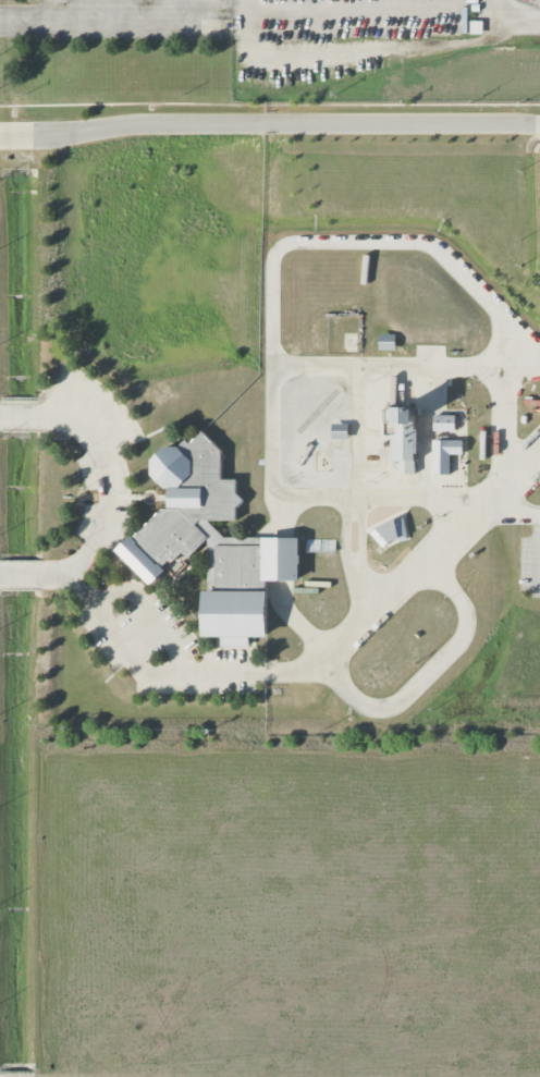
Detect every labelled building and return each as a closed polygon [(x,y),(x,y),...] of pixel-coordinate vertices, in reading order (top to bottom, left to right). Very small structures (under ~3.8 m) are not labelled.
[(379,334),(379,351),(395,351),(395,334),(379,334)] [(426,409),(396,408),(396,423),(382,423),(382,439),(392,439),(392,462),(398,462),(398,464),(396,464),(396,474),(415,474),(415,454),(418,454),(418,429),(415,429),(415,423),(418,423),(418,415),(426,415),(426,409)] [(432,416),(432,431),(455,431),(455,416),(432,416)] [(331,425),(331,440),(347,440),(347,425),(331,425)] [(299,538),(224,538),(208,522),(236,522),(236,509),(244,501),(236,493),(236,480),(221,480),(222,451),(202,432),(189,444),(185,441),(179,448),(165,448),(151,461),(150,475),(164,489),(169,489),(169,511),(162,511),(134,538),(132,536),(116,551),(151,587),(167,572),(162,567),(169,561),(172,563),(183,552),(189,558),(208,539),(208,591),(204,591),(204,637),(222,637),(222,647),(249,647),(249,637),(268,637),(268,582),(299,582),(299,538)] [(432,440),(432,476),(450,476),(450,455),(463,455),(463,440),(432,440)] [(372,528),(377,547),(409,539),(404,520),(372,528)]
